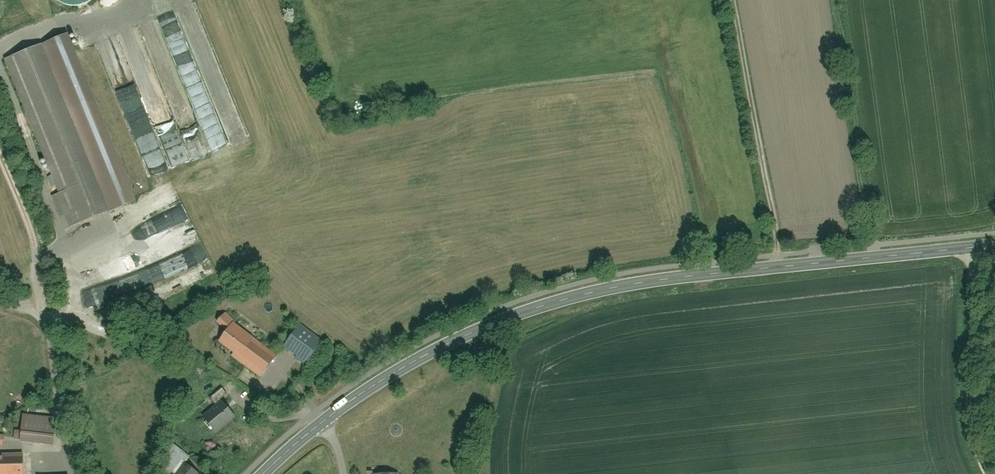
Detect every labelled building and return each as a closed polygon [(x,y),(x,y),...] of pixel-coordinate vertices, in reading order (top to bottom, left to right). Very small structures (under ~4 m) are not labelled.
[(78,226),(77,225),(113,211),(72,108),(46,45),(6,61),(59,195),(52,198),(65,231),(78,226)] [(139,201),(97,98),(72,108),(113,211),(139,201)] [(234,324),(219,343),(262,375),(276,356),(234,324)] [(300,326),(284,349),(306,365),(322,342),(300,326)] [(222,387),(207,400),(212,406),(227,393),(222,387)] [(222,401),(203,419),(218,435),(237,416),(222,401)] [(23,416),(22,432),(13,432),(12,439),(21,440),(21,442),(55,445),(57,419),(23,416)] [(161,467),(171,473),(177,473),(189,457),(174,447),(161,467)] [(26,452),(0,452),(0,473),(26,473),(26,452)] [(187,466),(182,473),(200,473),(187,466)]
